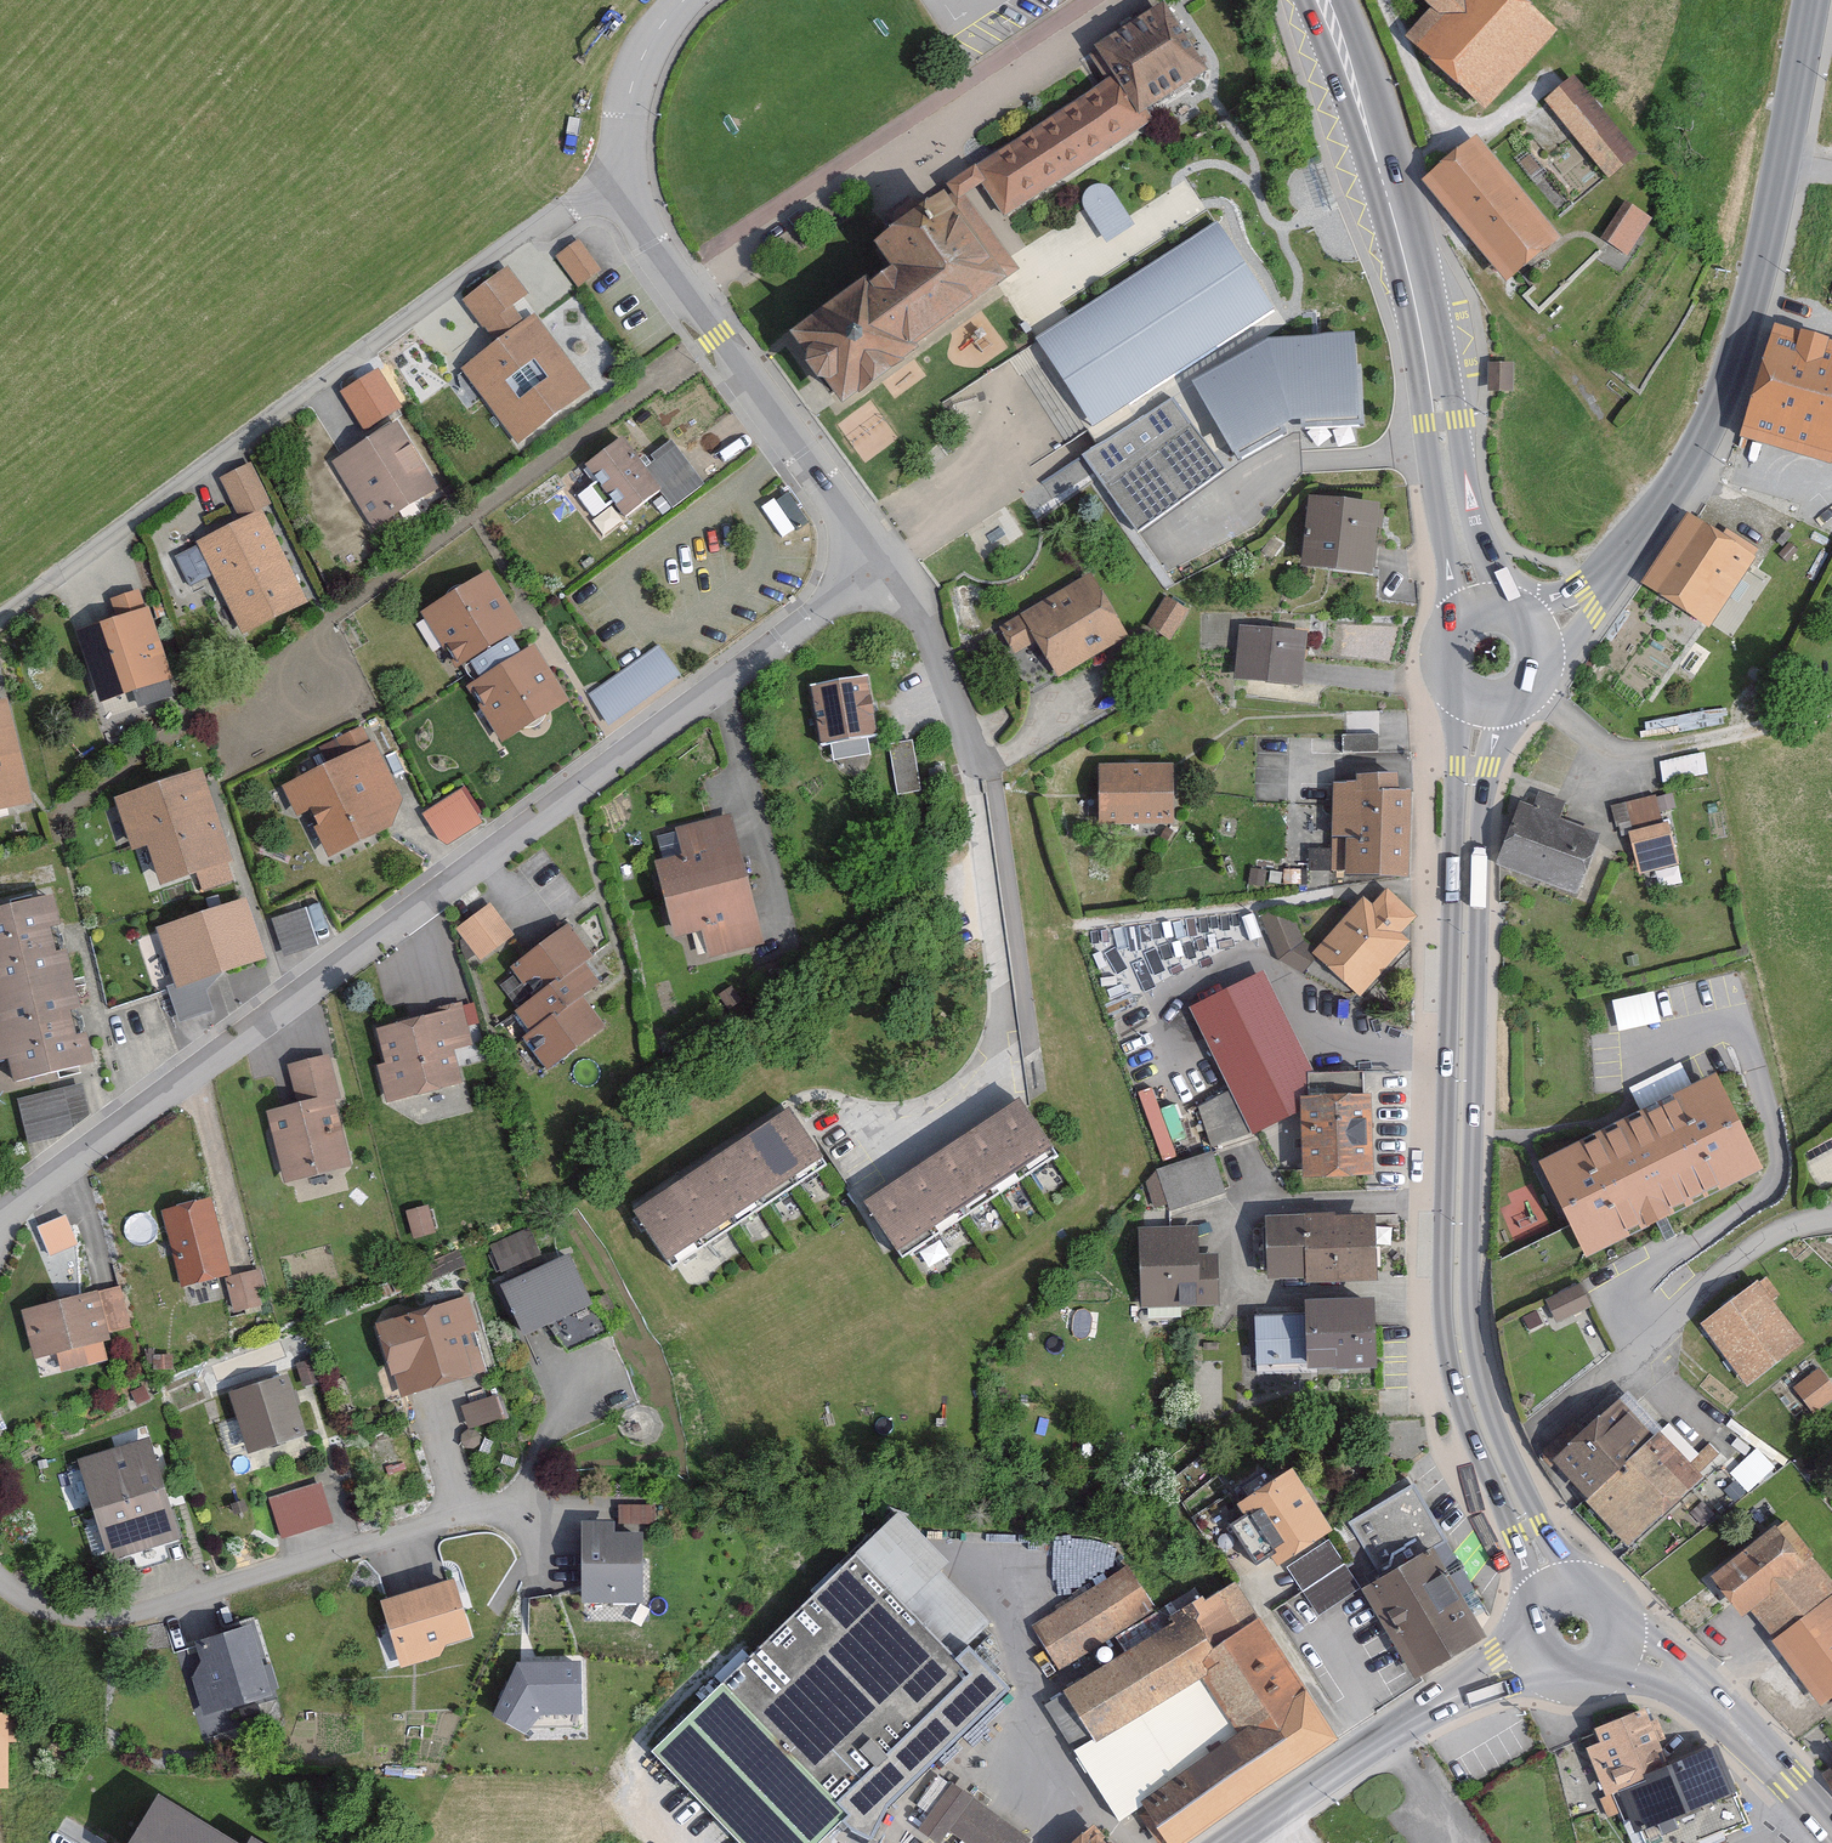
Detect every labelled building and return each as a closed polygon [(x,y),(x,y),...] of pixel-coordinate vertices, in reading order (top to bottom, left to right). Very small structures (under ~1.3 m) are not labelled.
[(1483,99),(1542,31),(1507,0),(1420,0),(1419,1),(1432,13),(1411,37),(1483,99)] [(1106,83),(974,170),(1005,217),(1142,123),(1136,114),(1200,71),(1161,14),(1091,62),(1106,83)] [(1633,147),(1568,71),(1541,93),(1606,170),(1633,147)] [(1560,237),(1477,135),(1424,179),(1507,280),(1560,237)] [(1106,243),(1135,225),(1112,188),(1104,185),(1093,185),(1087,189),(1083,199),(1083,206),(1106,243)] [(1011,272),(953,188),(874,238),(899,273),(802,339),(838,391),(1011,272)] [(1648,218),(1632,207),(1609,241),(1626,252),(1648,218)] [(1037,341),(1093,425),(1270,310),(1214,226),(1037,341)] [(590,269),(569,241),(549,256),(569,284),(590,269)] [(519,293),(500,268),(454,303),(485,343),(451,369),(512,446),(584,390),(525,314),(515,322),(503,306),(519,293)] [(1774,335),(1745,441),(1831,465),(1831,351),(1774,335)] [(1357,411),(1351,343),(1269,346),(1199,386),(1233,446),(1288,414),(1357,411)] [(1513,388),(1513,361),(1489,361),(1489,388),(1513,388)] [(375,369),(338,391),(361,429),(398,408),(375,369)] [(1078,458),(1132,535),(1220,474),(1166,397),(1078,458)] [(432,491),(389,424),(326,464),(369,531),(432,491)] [(643,473),(616,440),(582,466),(623,518),(658,490),(672,508),(702,485),(669,442),(649,458),(654,465),(643,473)] [(214,480),(234,518),(261,504),(242,466),(214,480)] [(1364,571),(1370,511),(1315,505),(1309,565),(1364,571)] [(1757,557),(1690,513),(1644,584),(1710,627),(1757,557)] [(296,602),(252,514),(190,545),(192,548),(169,559),(185,592),(208,580),(234,633),(296,602)] [(513,626),(476,573),(413,616),(451,669),(513,626)] [(1014,654),(1034,643),(1052,674),(1120,635),(1087,578),(999,628),(1014,654)] [(115,607),(120,622),(80,636),(101,697),(133,686),(140,705),(171,694),(138,599),(115,607)] [(1141,630),(1164,640),(1176,611),(1153,602),(1141,630)] [(1296,679),(1301,634),(1245,629),(1241,674),(1296,679)] [(659,642),(587,692),(610,725),(682,675),(659,642)] [(564,702),(529,647),(466,687),(502,742),(564,702)] [(806,684),(816,744),(875,734),(865,674),(806,684)] [(30,794),(9,704),(0,706),(0,801),(30,794)] [(325,855),(384,828),(399,803),(372,744),(279,786),(294,819),(306,813),(325,855)] [(904,746),(884,750),(891,800),(911,797),(904,746)] [(1173,819),(1173,772),(1102,772),(1103,819),(1173,819)] [(1392,789),(1393,774),(1354,772),(1354,780),(1332,779),(1330,839),(1339,839),(1337,874),(1401,877),(1406,790),(1392,789)] [(142,847),(153,843),(165,876),(225,855),(199,779),(127,803),(142,847)] [(462,785),(421,809),(443,846),(483,822),(462,785)] [(1655,796),(1624,803),(1641,874),(1672,867),(1655,796)] [(1501,858),(1581,889),(1600,838),(1560,823),(1567,806),(1543,797),(1537,811),(1521,805),(1501,858)] [(761,947),(731,818),(677,831),(683,857),(665,861),(684,940),(709,934),(714,958),(761,947)] [(1340,998),(1351,997),(1400,946),(1390,937),(1408,918),(1378,890),(1363,906),(1355,899),(1308,948),(1295,939),(1286,912),(1256,918),(1274,965),(1340,998)] [(6,1081),(88,1062),(48,896),(0,907),(0,1058),(6,1081)] [(253,960),(235,903),(149,930),(167,987),(253,960)] [(465,930),(484,954),(510,933),(490,909),(465,930)] [(315,945),(303,912),(267,924),(278,958),(315,945)] [(594,957),(569,926),(513,971),(533,995),(513,1010),(529,1031),(520,1039),(546,1071),(603,1025),(583,1000),(602,986),(585,965),(594,957)] [(1362,1071),(1307,1073),(1261,975),(1188,1009),(1229,1089),(1221,1093),(1215,1097),(1210,1100),(1198,1107),(1212,1148),(1253,1134),(1305,1109),(1308,1173),(1366,1172),(1365,1143),(1364,1119),(1362,1071)] [(1654,986),(1611,997),(1619,1028),(1662,1017),(1654,986)] [(435,1017),(377,1032),(385,1064),(378,1066),(386,1099),(456,1081),(447,1050),(468,1044),(458,1006),(433,1012),(435,1017)] [(330,1060),(291,1069),(300,1104),(271,1112),(288,1176),(348,1161),(333,1101),(340,1099),(330,1060)] [(1639,1105),(1692,1083),(1683,1061),(1630,1082),(1639,1105)] [(62,1137),(86,1112),(78,1084),(17,1101),(30,1146),(62,1137)] [(1594,1250),(1754,1167),(1710,1084),(1550,1167),(1594,1250)] [(863,1207),(893,1254),(1044,1156),(1014,1110),(863,1207)] [(633,1217),(665,1266),(818,1167),(786,1118),(633,1217)] [(1831,1179),(1831,1149),(1811,1159),(1824,1184),(1831,1179)] [(1218,1197),(1206,1158),(1153,1174),(1165,1214),(1218,1197)] [(209,1198),(160,1210),(179,1285),(228,1273),(209,1198)] [(407,1213),(415,1237),(435,1230),(426,1206),(407,1213)] [(45,1256),(78,1244),(67,1214),(34,1225),(45,1256)] [(1371,1276),(1370,1217),(1275,1219),(1277,1273),(1309,1273),(1309,1277),(1371,1276)] [(529,1226),(487,1243),(498,1271),(541,1253),(529,1226)] [(1219,1255),(1199,1255),(1199,1231),(1147,1231),(1147,1303),(1219,1302),(1219,1255)] [(505,1289),(527,1338),(593,1308),(571,1259),(505,1289)] [(263,1289),(260,1271),(227,1277),(233,1309),(260,1304),(258,1290),(263,1289)] [(1751,1378),(1800,1339),(1774,1306),(1782,1300),(1767,1280),(1709,1325),(1751,1378)] [(1581,1310),(1572,1287),(1534,1302),(1543,1325),(1581,1310)] [(124,1328),(115,1293),(93,1299),(93,1296),(29,1313),(40,1353),(102,1337),(101,1334),(124,1328)] [(474,1367),(449,1297),(363,1328),(388,1398),(474,1367)] [(1371,1365),(1369,1306),(1316,1309),(1318,1367),(1371,1365)] [(1284,1367),(1282,1318),(1246,1320),(1249,1369),(1284,1367)] [(310,1363),(296,1368),(303,1388),(317,1384),(310,1363)] [(1821,1373),(1798,1388),(1813,1408),(1831,1395),(1831,1389),(1821,1373)] [(305,1437),(289,1379),(234,1394),(250,1452),(305,1437)] [(463,1405),(469,1423),(498,1414),(493,1396),(463,1405)] [(1689,1482),(1615,1400),(1555,1455),(1629,1536),(1689,1482)] [(175,1534),(145,1444),(81,1464),(111,1555),(175,1534)] [(1241,1506),(1282,1562),(1333,1525),(1292,1469),(1241,1506)] [(1482,1636),(1430,1552),(1447,1542),(1413,1486),(1351,1524),(1386,1579),(1367,1591),(1419,1674),(1482,1636)] [(326,1524),(314,1489),(272,1502),(283,1538),(326,1524)] [(649,1508),(614,1508),(614,1527),(649,1527),(649,1508)] [(1773,1518),(1695,1580),(1726,1619),(1739,1609),(1763,1639),(1758,1643),(1809,1707),(1831,1689),(1831,1592),(1773,1518)] [(870,1839),(887,1809),(1011,1690),(969,1646),(988,1629),(891,1526),(650,1751),(738,1842),(821,1842),(844,1822),(870,1839)] [(616,1543),(616,1531),(586,1532),(587,1603),(641,1602),(641,1543),(616,1543)] [(1287,1570),(1315,1611),(1350,1587),(1322,1546),(1287,1570)] [(1039,1631),(1064,1668),(1157,1606),(1132,1569),(1039,1631)] [(1231,1582),(1060,1694),(1094,1745),(1201,1674),(1244,1738),(1140,1806),(1164,1842),(1180,1842),(1336,1740),(1231,1582)] [(443,1650),(440,1642),(463,1635),(449,1586),(388,1604),(405,1662),(443,1650)] [(258,1698),(234,1628),(188,1644),(193,1659),(181,1663),(199,1717),(258,1698)] [(525,1731),(541,1711),(580,1711),(580,1666),(521,1666),(498,1711),(525,1731)] [(1715,1750),(1677,1765),(1663,1728),(1649,1733),(1642,1716),(1592,1735),(1598,1749),(1588,1753),(1616,1825),(1630,1820),(1639,1842),(1688,1842),(1743,1821),(1715,1750)] [(1029,1842),(957,1789),(935,1818),(969,1842),(1028,1842),(1029,1842)] [(160,1800),(134,1842),(234,1842),(160,1800)] [(1094,1826),(1074,1842),(1108,1842),(1094,1826)]
